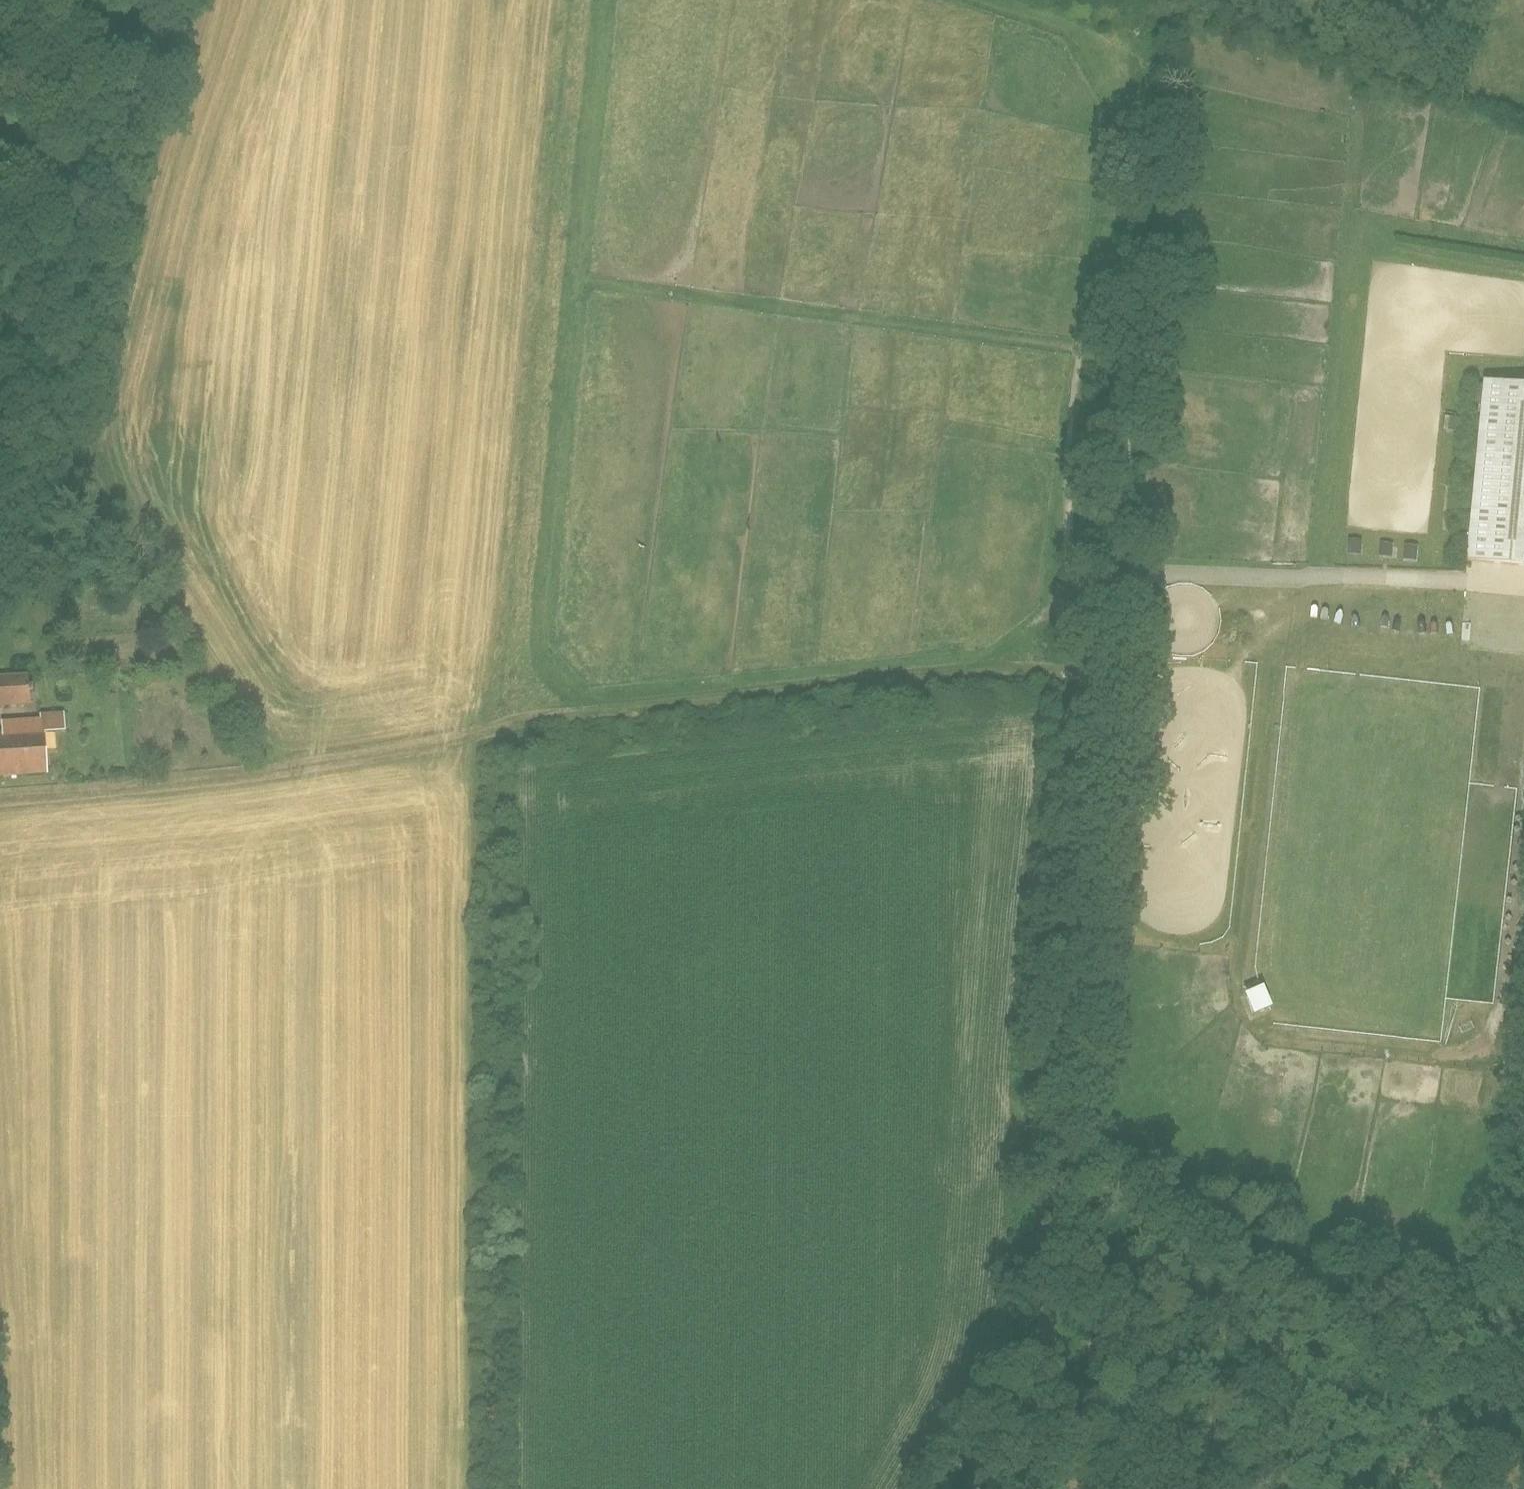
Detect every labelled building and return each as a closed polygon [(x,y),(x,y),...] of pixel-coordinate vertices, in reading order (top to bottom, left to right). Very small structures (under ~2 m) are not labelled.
[(1484,382),(1468,559),(1523,564),(1523,385),(1484,382)] [(38,707),(38,691),(0,692),(0,708),(38,707)] [(46,775),(45,733),(64,733),(64,712),(0,714),(0,776),(46,775)] [(1254,993),(1262,1015),(1282,1008),(1274,986),(1254,993)]
